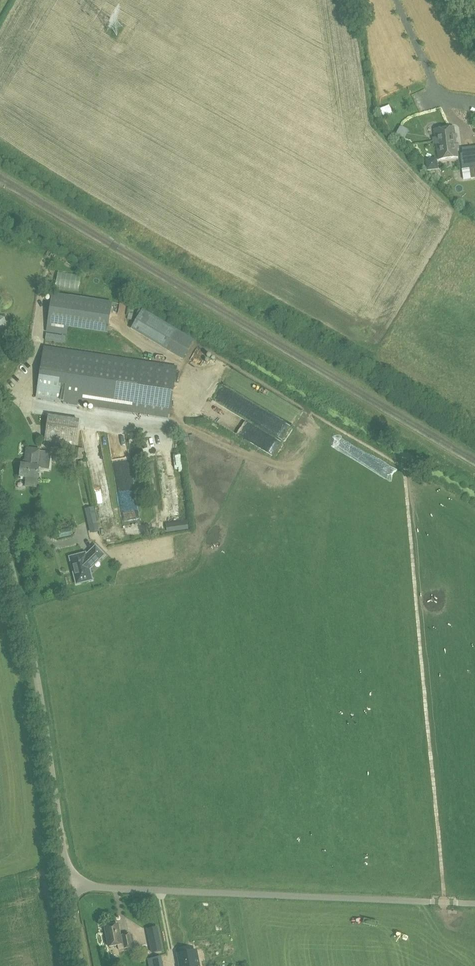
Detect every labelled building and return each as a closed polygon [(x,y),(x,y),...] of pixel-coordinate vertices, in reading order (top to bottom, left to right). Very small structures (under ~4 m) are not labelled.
[(434,130),(436,140),(442,139),(443,142),(445,142),(445,141),(450,140),(450,146),(457,145),(455,127),(434,130)] [(436,140),(438,159),(459,156),(457,145),(450,146),(450,140),(445,141),(445,142),(443,142),(442,139),(436,140)] [(463,169),(474,167),(474,148),(462,150),(464,161),(462,162),(463,169)] [(431,169),(441,169),(441,160),(431,160),(431,169)] [(463,169),(464,179),(474,178),(474,167),(463,169)] [(47,330),(67,333),(68,325),(108,331),(112,301),(53,292),(47,330)] [(116,313),(123,312),(122,304),(115,305),(116,313)] [(143,308),(132,327),(182,357),(193,338),(143,308)] [(45,340),(65,343),(66,336),(46,333),(45,340)] [(169,418),(176,368),(44,347),(36,397),(169,418)] [(201,361),(206,365),(210,358),(205,355),(201,361)] [(230,390),(222,404),(264,425),(271,410),(230,390)] [(233,419),(236,411),(216,403),(214,410),(223,414),(233,419)] [(79,421),(49,416),(44,446),(75,451),(79,421)] [(243,417),(237,421),(241,428),(247,424),(243,417)] [(20,477),(27,478),(25,486),(36,487),(38,473),(40,473),(41,469),(49,470),(51,454),(40,452),(40,450),(26,448),(25,461),(26,461),(25,465),(22,465),(20,477)] [(104,448),(92,451),(95,469),(107,467),(104,448)] [(85,509),(90,533),(99,531),(94,507),(85,509)] [(175,522),(167,523),(168,532),(176,531),(175,522)] [(89,569),(104,555),(95,546),(86,556),(85,553),(70,557),(72,567),(74,568),(75,572),(74,574),(76,584),(92,580),(89,569)] [(105,927),(109,947),(118,945),(119,950),(132,947),(130,934),(123,935),(124,944),(122,944),(118,924),(105,927)] [(159,935),(149,937),(152,953),(162,951),(159,935)] [(215,946),(225,944),(223,935),(214,938),(215,946)] [(176,952),(179,965),(198,965),(194,948),(176,952)] [(228,952),(216,955),(218,965),(230,962),(228,952)] [(148,958),(150,965),(161,965),(159,956),(148,958)]
